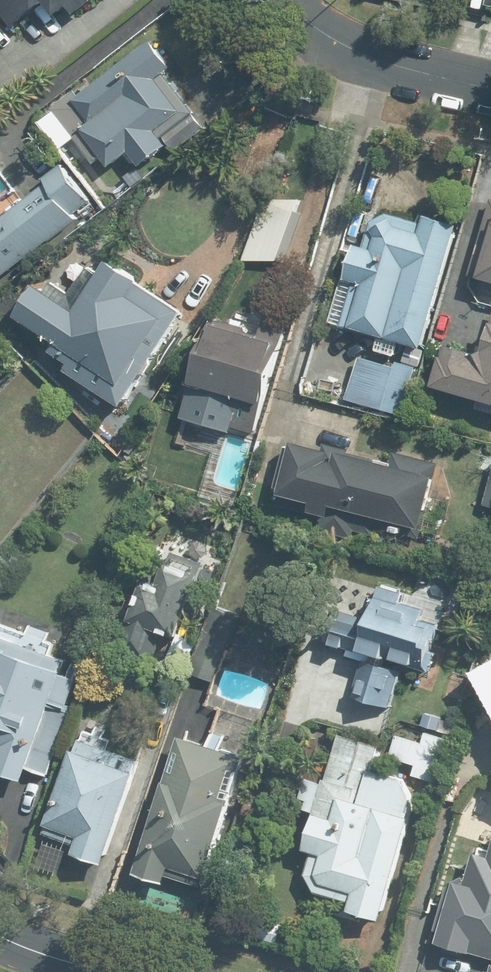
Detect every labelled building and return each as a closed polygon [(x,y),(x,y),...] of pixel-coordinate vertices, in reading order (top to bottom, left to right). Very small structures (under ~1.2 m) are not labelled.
[(15,31),(52,3),(61,14),(79,0),(0,0),(0,12),(15,31)] [(77,89),(41,121),(63,149),(74,140),(97,165),(107,156),(117,168),(128,158),(141,172),(204,115),(166,73),(176,65),(151,37),(84,97),(77,89)] [(82,220),(77,215),(94,202),(69,167),(0,218),(0,280),(82,220)] [(267,196),(247,261),(282,260),(299,206),(267,196)] [(469,274),(490,281),(490,203),(469,274)] [(464,222),(430,211),(426,222),(404,215),(403,214),(401,214),(400,213),(399,212),(397,212),(396,212),(394,212),(392,212),(391,212),(389,212),(388,212),(386,213),(385,213),(384,214),(382,215),(381,216),(380,217),(379,218),(378,219),(377,220),(376,221),(375,223),(375,224),(374,226),(374,227),(373,229),(373,230),(373,232),(373,233),(374,235),(374,236),(374,238),(375,239),(376,241),(376,242),(363,238),(350,279),(359,281),(341,337),(365,344),(349,396),(405,413),(423,358),(401,351),(404,342),(424,348),(464,222)] [(130,406),(186,311),(142,284),(146,279),(113,259),(84,309),(38,282),(19,315),(65,343),(54,361),(130,406)] [(283,339),(216,319),(197,381),(265,401),(283,339)] [(434,387),(490,404),(490,334),(486,350),(448,339),(434,387)] [(354,454),(355,450),(324,441),(323,447),(298,439),(280,491),(316,501),(313,510),(336,516),(338,508),(424,531),(443,463),(397,450),(394,460),(393,464),(354,454)] [(215,549),(169,530),(117,645),(214,686),(244,616),(195,596),(215,549)] [(351,597),(338,643),(367,651),(353,697),(396,709),(408,668),(431,675),(449,614),(407,602),(410,590),(383,582),(376,604),(351,597)] [(53,780),(85,677),(69,671),(72,661),(56,656),(60,644),(52,641),(55,632),(30,624),(28,629),(0,621),(0,748),(2,749),(0,754),(0,771),(31,781),(33,773),(53,780)] [(348,911),(377,919),(417,778),(438,784),(451,740),(399,725),(392,749),(342,734),(330,776),(314,771),(303,808),(315,812),(305,847),(314,850),(302,890),(350,904),(348,911)] [(111,745),(115,736),(87,726),(43,839),(107,864),(147,759),(111,745)] [(138,876),(170,886),(174,871),(210,883),(252,756),(185,734),(138,876)] [(479,847),(469,876),(456,871),(434,940),(490,958),(490,850),(479,847)]
